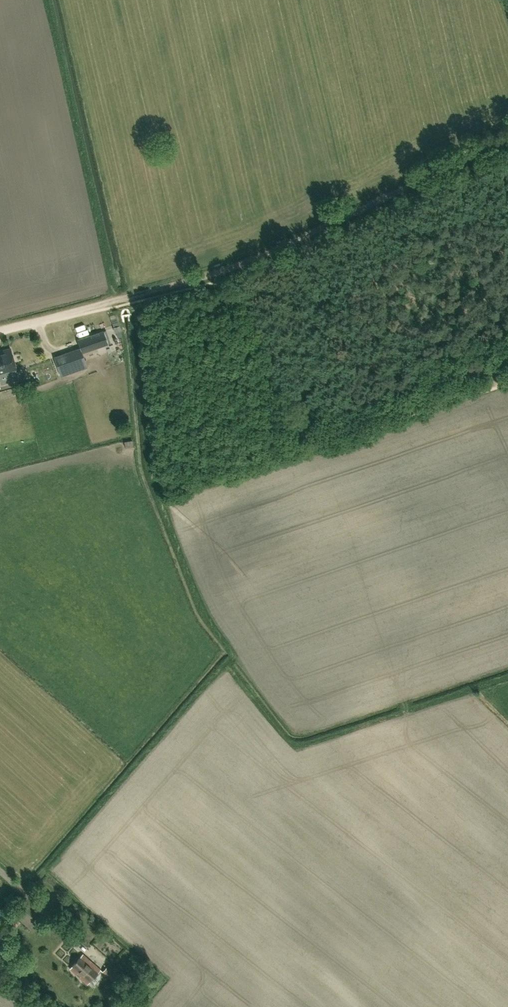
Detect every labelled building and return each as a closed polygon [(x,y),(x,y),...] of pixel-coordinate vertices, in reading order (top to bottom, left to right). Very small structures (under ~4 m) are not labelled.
[(109,327),(115,326),(111,311),(106,313),(109,327)] [(78,340),(81,348),(82,353),(83,353),(108,344),(104,331),(78,340)] [(11,348),(0,351),(0,376),(17,371),(11,348)] [(87,367),(83,353),(82,353),(81,348),(63,354),(66,364),(58,366),(61,376),(87,367)] [(87,984),(100,969),(83,954),(70,969),(87,984)] [(110,978),(114,974),(107,967),(102,972),(110,978)]
